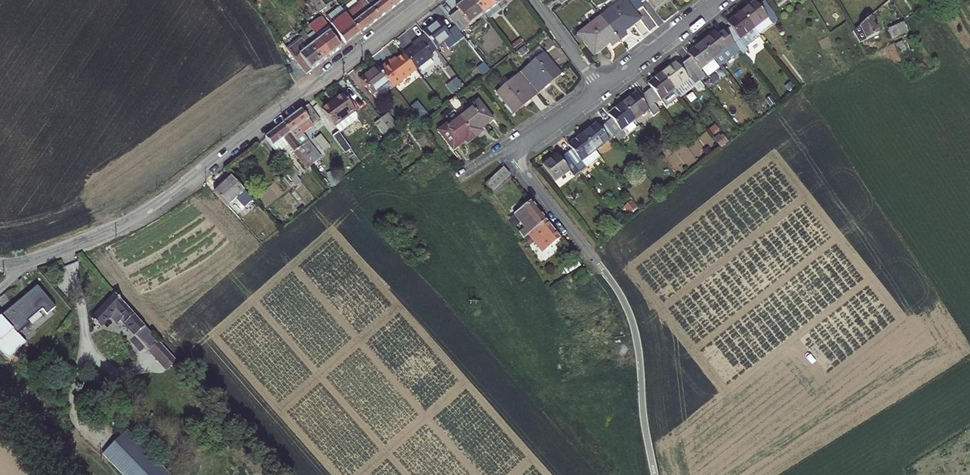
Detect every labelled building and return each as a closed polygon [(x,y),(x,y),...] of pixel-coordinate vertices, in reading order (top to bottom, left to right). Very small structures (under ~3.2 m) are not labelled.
[(320,0),(309,0),(319,13),(326,8),(320,0)] [(366,0),(363,0),(358,3),(359,4),(346,14),(360,34),(380,19),(372,9),(366,0)] [(372,9),(380,19),(390,11),(382,0),(366,0),(372,9)] [(398,5),(395,0),(382,0),(390,11),(398,5)] [(458,10),(449,17),(460,31),(469,25),(483,13),(473,0),(466,0),(456,8),(458,10)] [(503,1),(504,0),(473,0),(483,13),(488,20),(502,10),(498,4),(503,1)] [(601,16),(620,41),(627,35),(625,32),(641,20),(636,13),(644,7),(641,4),(638,0),(622,0),(601,16)] [(655,10),(668,0),(648,0),(655,10)] [(502,10),(507,6),(503,1),(498,4),(502,10)] [(759,6),(755,2),(742,12),(759,35),(776,21),(772,10),(765,1),(759,6)] [(346,14),(340,7),(326,18),(346,45),(360,34),(346,14)] [(742,12),(728,23),(731,27),(725,32),(740,51),(743,55),(749,50),(746,47),(760,36),(759,35),(742,12)] [(601,16),(577,34),(594,56),(609,44),(612,47),(620,41),(601,16)] [(879,34),(871,17),(853,32),(860,43),(879,34)] [(327,23),(323,18),(310,27),(312,30),(314,33),(319,28),(327,23)] [(426,34),(437,49),(452,37),(438,20),(423,31),(426,34)] [(908,32),(904,22),(888,29),(892,38),(908,32)] [(342,48),(329,32),(325,35),(319,28),(314,33),(332,56),(342,48)] [(314,33),(312,30),(302,38),(322,64),(332,56),(314,33)] [(719,36),(716,32),(702,43),(714,59),(720,67),(740,51),(725,32),(719,36)] [(431,54),(437,49),(426,34),(412,44),(414,47),(405,54),(417,69),(433,57),(431,54)] [(302,38),(287,49),(307,75),(322,64),(302,38)] [(483,75),(490,70),(468,42),(461,47),(483,75)] [(906,51),(902,42),(896,44),(900,54),(906,51)] [(699,81),(705,76),(700,70),(714,59),(702,43),(688,54),(691,58),(685,62),(699,81)] [(527,51),(524,47),(519,51),(522,55),(527,51)] [(528,58),(532,63),(544,53),(540,47),(528,58)] [(545,53),(544,53),(532,63),(521,72),(538,94),(552,83),(550,80),(560,71),(545,53)] [(380,69),(393,87),(417,69),(405,54),(396,61),(393,63),(391,61),(380,69)] [(688,79),(693,85),(699,81),(685,62),(679,67),(676,63),(662,74),(674,90),(688,79)] [(373,94),(378,100),(393,87),(380,69),(378,67),(361,79),(373,94)] [(475,70),(462,81),(467,88),(480,77),(475,70)] [(563,74),(560,71),(550,80),(552,83),(563,74)] [(525,104),(538,94),(521,72),(497,91),(512,110),(523,102),(525,104)] [(661,100),(666,107),(679,96),(674,90),(662,74),(648,84),(651,88),(646,93),(655,105),(661,100)] [(447,83),(451,91),(461,87),(457,79),(447,83)] [(649,109),(654,116),(659,111),(655,105),(646,93),(640,98),(636,94),(623,104),(635,120),(649,109)] [(322,109),(335,126),(356,111),(342,94),(322,109)] [(494,119),(478,99),(466,109),(467,112),(460,118),(476,137),(483,131),(481,129),(494,119)] [(512,110),(514,113),(525,104),(523,102),(512,110)] [(283,124),(314,164),(321,158),(302,133),(320,119),(309,104),(283,124)] [(626,136),(621,131),(635,120),(623,104),(609,115),(612,119),(606,124),(615,136),(619,141),(626,136)] [(458,115),(460,118),(467,112),(466,109),(458,115)] [(381,119),(397,141),(405,135),(388,114),(381,119)] [(458,115),(451,121),(453,123),(460,118),(458,115)] [(476,137),(460,118),(453,123),(451,121),(438,131),(453,151),(466,141),(468,143),(476,137)] [(391,146),(397,141),(381,119),(375,124),(391,146)] [(308,169),(314,164),(283,124),(265,138),(278,154),(288,146),(308,169)] [(606,124),(600,128),(597,124),(583,135),(595,151),(615,136),(606,124)] [(583,135),(569,146),(572,150),(566,154),(580,173),(586,168),(586,167),(600,157),(595,151),(583,135)] [(673,172),(694,165),(685,140),(671,145),(673,151),(667,154),(673,172)] [(664,142),(657,148),(662,154),(669,148),(664,142)] [(557,154),(543,166),(555,181),(569,171),(575,177),(580,173),(566,154),(561,159),(557,154)] [(296,176),(299,174),(292,166),(284,172),(295,186),(300,181),(296,176)] [(492,192),(510,174),(503,167),(485,184),(492,192)] [(253,200),(245,191),(231,177),(214,192),(237,216),(244,209),(235,200),(239,197),(247,206),(253,200)] [(247,206),(239,197),(235,200),(244,209),(247,206)] [(529,234),(546,220),(531,201),(514,214),(525,228),(519,232),(524,238),(529,234)] [(246,212),(244,209),(237,216),(239,218),(246,212)] [(561,238),(546,220),(529,234),(543,252),(561,238)] [(573,278),(581,288),(589,280),(582,271),(573,278)] [(38,285),(17,302),(1,316),(12,329),(18,323),(23,319),(29,326),(34,332),(39,327),(34,321),(45,311),(47,314),(49,312),(50,313),(57,307),(50,300),(38,285)] [(124,324),(142,344),(152,334),(116,294),(92,319),(99,328),(109,317),(116,325),(120,322),(123,326),(124,324)] [(1,316),(0,317),(0,349),(8,357),(17,349),(14,346),(16,344),(14,342),(20,337),(12,329),(1,316)] [(23,319),(18,323),(25,330),(29,326),(23,319)] [(167,369),(176,360),(159,342),(150,350),(167,369)] [(123,474),(170,474),(126,431),(118,439),(112,445),(103,454),(123,474)] [(118,439),(116,436),(110,442),(112,445),(118,439)]
